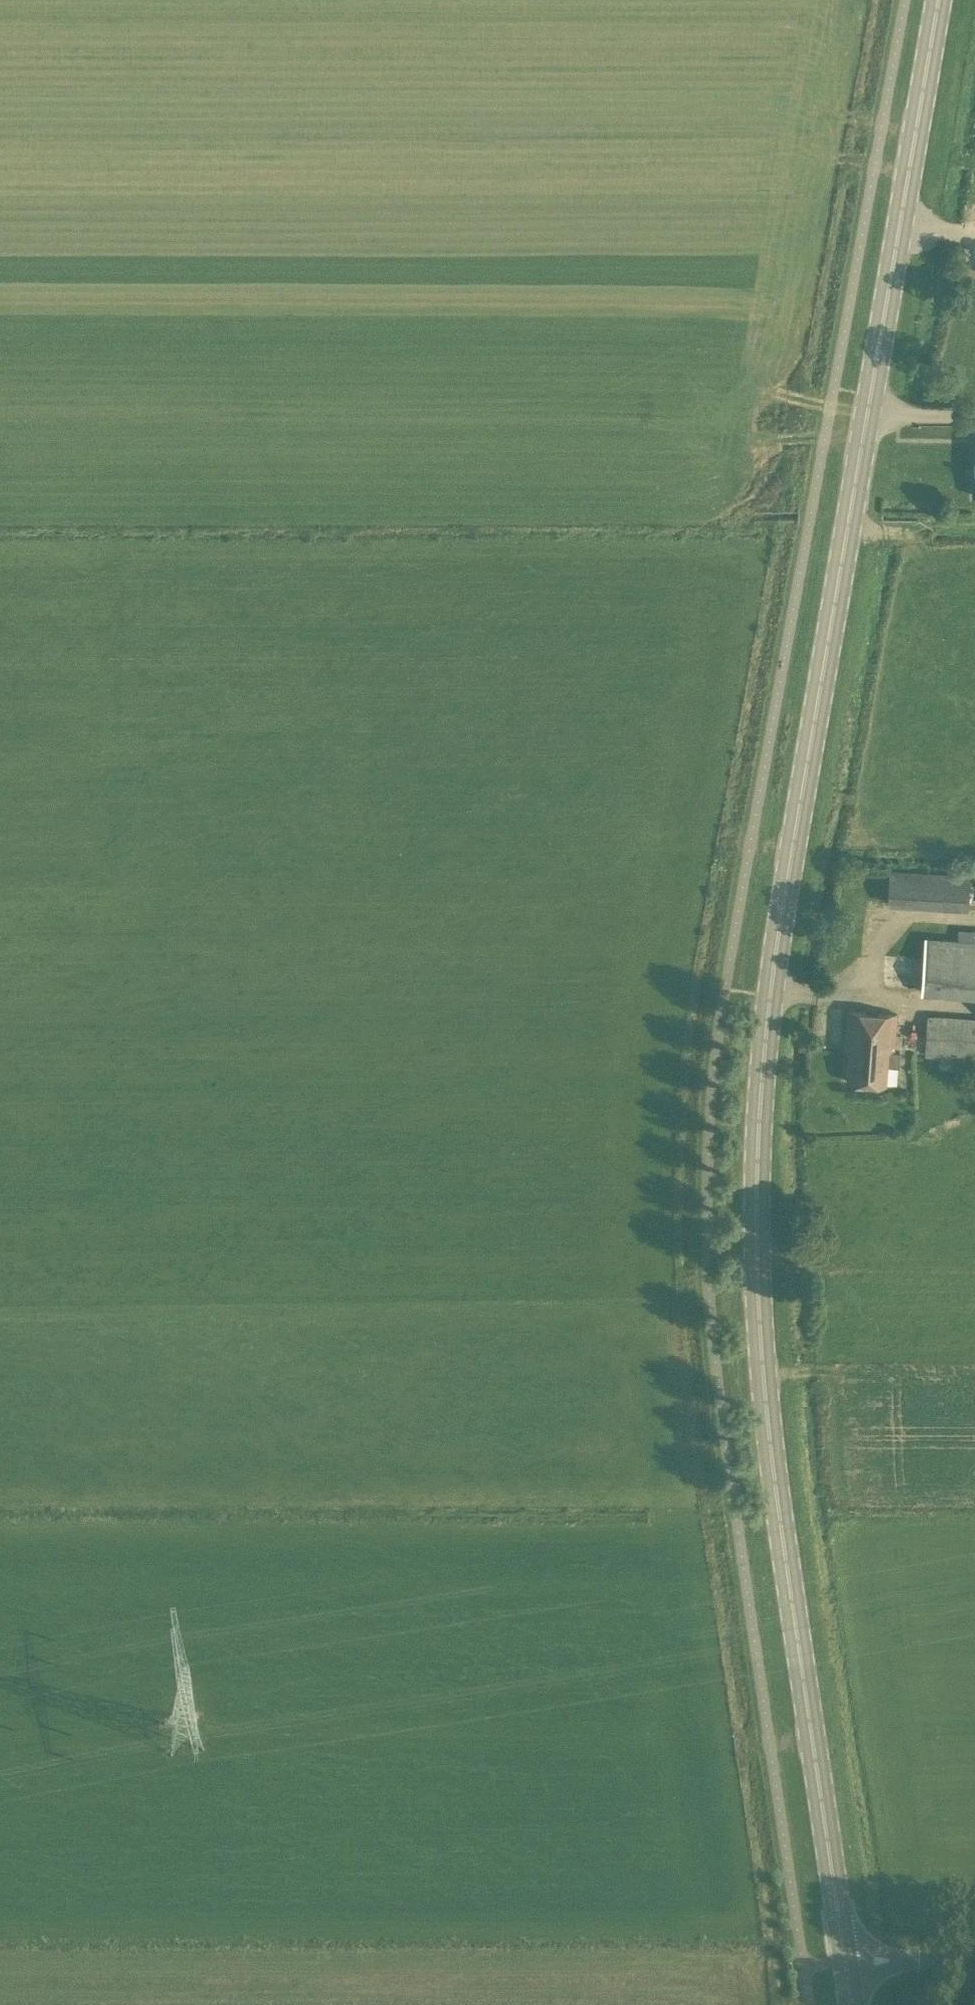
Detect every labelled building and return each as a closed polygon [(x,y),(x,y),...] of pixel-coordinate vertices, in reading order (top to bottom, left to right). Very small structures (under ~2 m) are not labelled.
[(885,903),(966,907),(968,873),(887,868),(885,903)] [(923,937),(918,992),(974,997),(974,941),(923,937)] [(884,1082),(886,1064),(898,1065),(899,1050),(893,1050),(896,1013),(849,1010),(846,1049),(849,1049),(847,1080),(884,1082)] [(928,1016),(925,1054),(938,1054),(937,1066),(954,1067),(955,1056),(974,1057),(974,1019),(928,1016)]
